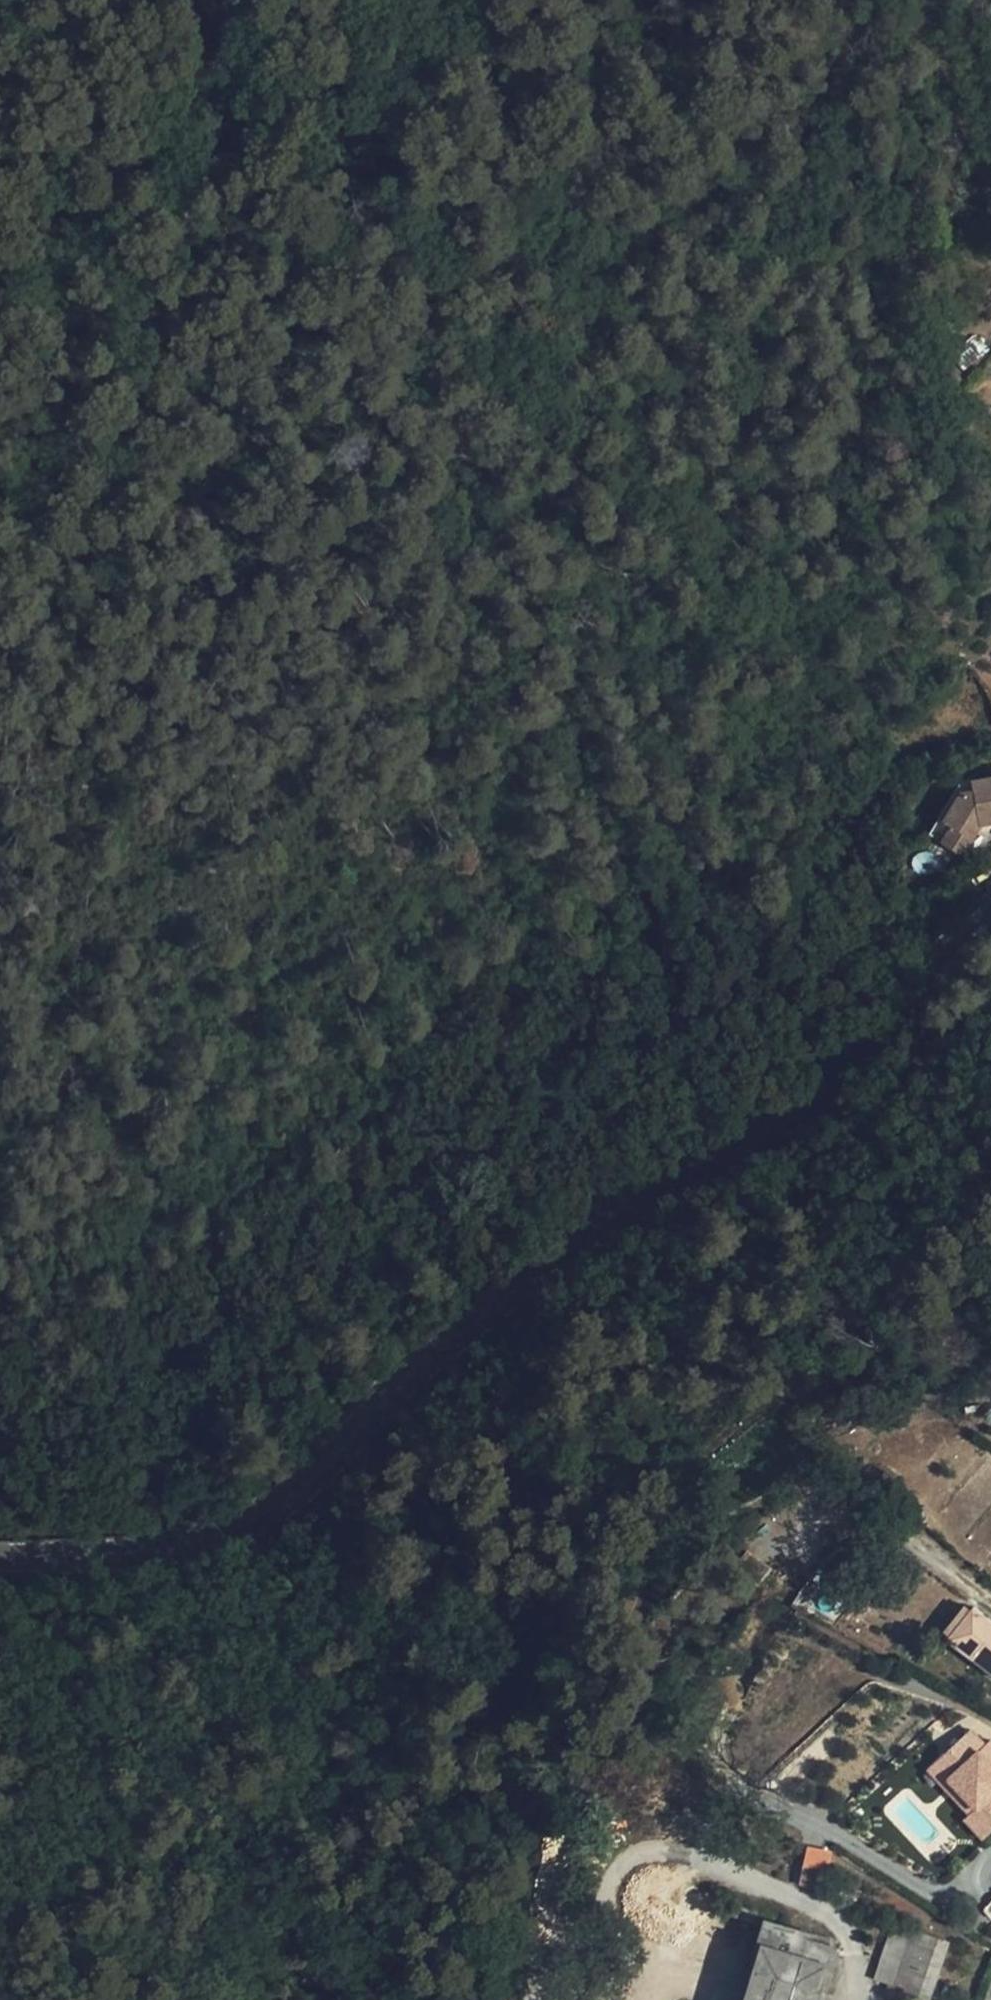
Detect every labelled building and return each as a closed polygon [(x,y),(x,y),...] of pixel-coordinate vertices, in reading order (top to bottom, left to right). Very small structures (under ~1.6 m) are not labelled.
[(937,820),(929,834),(941,842),(962,855),(972,838),(979,824),(990,822),(990,777),(969,781),(958,783),(943,810),(937,820)] [(937,820),(943,810),(931,803),(926,814),(937,820)] [(853,1596),(818,1568),(798,1593),(833,1621),(853,1596)] [(974,1607),(950,1639),(990,1671),(990,1620),(974,1607)] [(923,1770),(983,1839),(990,1832),(990,1739),(977,1723),(923,1770)] [(644,1800),(637,1797),(634,1804),(642,1807),(644,1800)] [(833,1852),(808,1847),(800,1884),(824,1888),(833,1852)] [(765,1918),(740,1999),(750,1999),(766,1947),(773,1926),(774,1921),(765,1918)] [(834,1939),(774,1921),(773,1926),(832,1944),(834,1939)] [(899,1942),(905,1925),(895,1923),(877,1976),(894,1983),(906,1944),(899,1942)] [(905,1925),(899,1942),(906,1944),(894,1983),(889,1997),(898,1999),(929,1999),(949,1940),(905,1925)] [(832,1944),(773,1926),(766,1947),(826,1965),(832,1944)] [(832,1944),(826,1965),(815,1999),(826,1999),(842,1948),(832,1944)] [(826,1965),(766,1947),(750,1999),(815,1999),(826,1965)]
